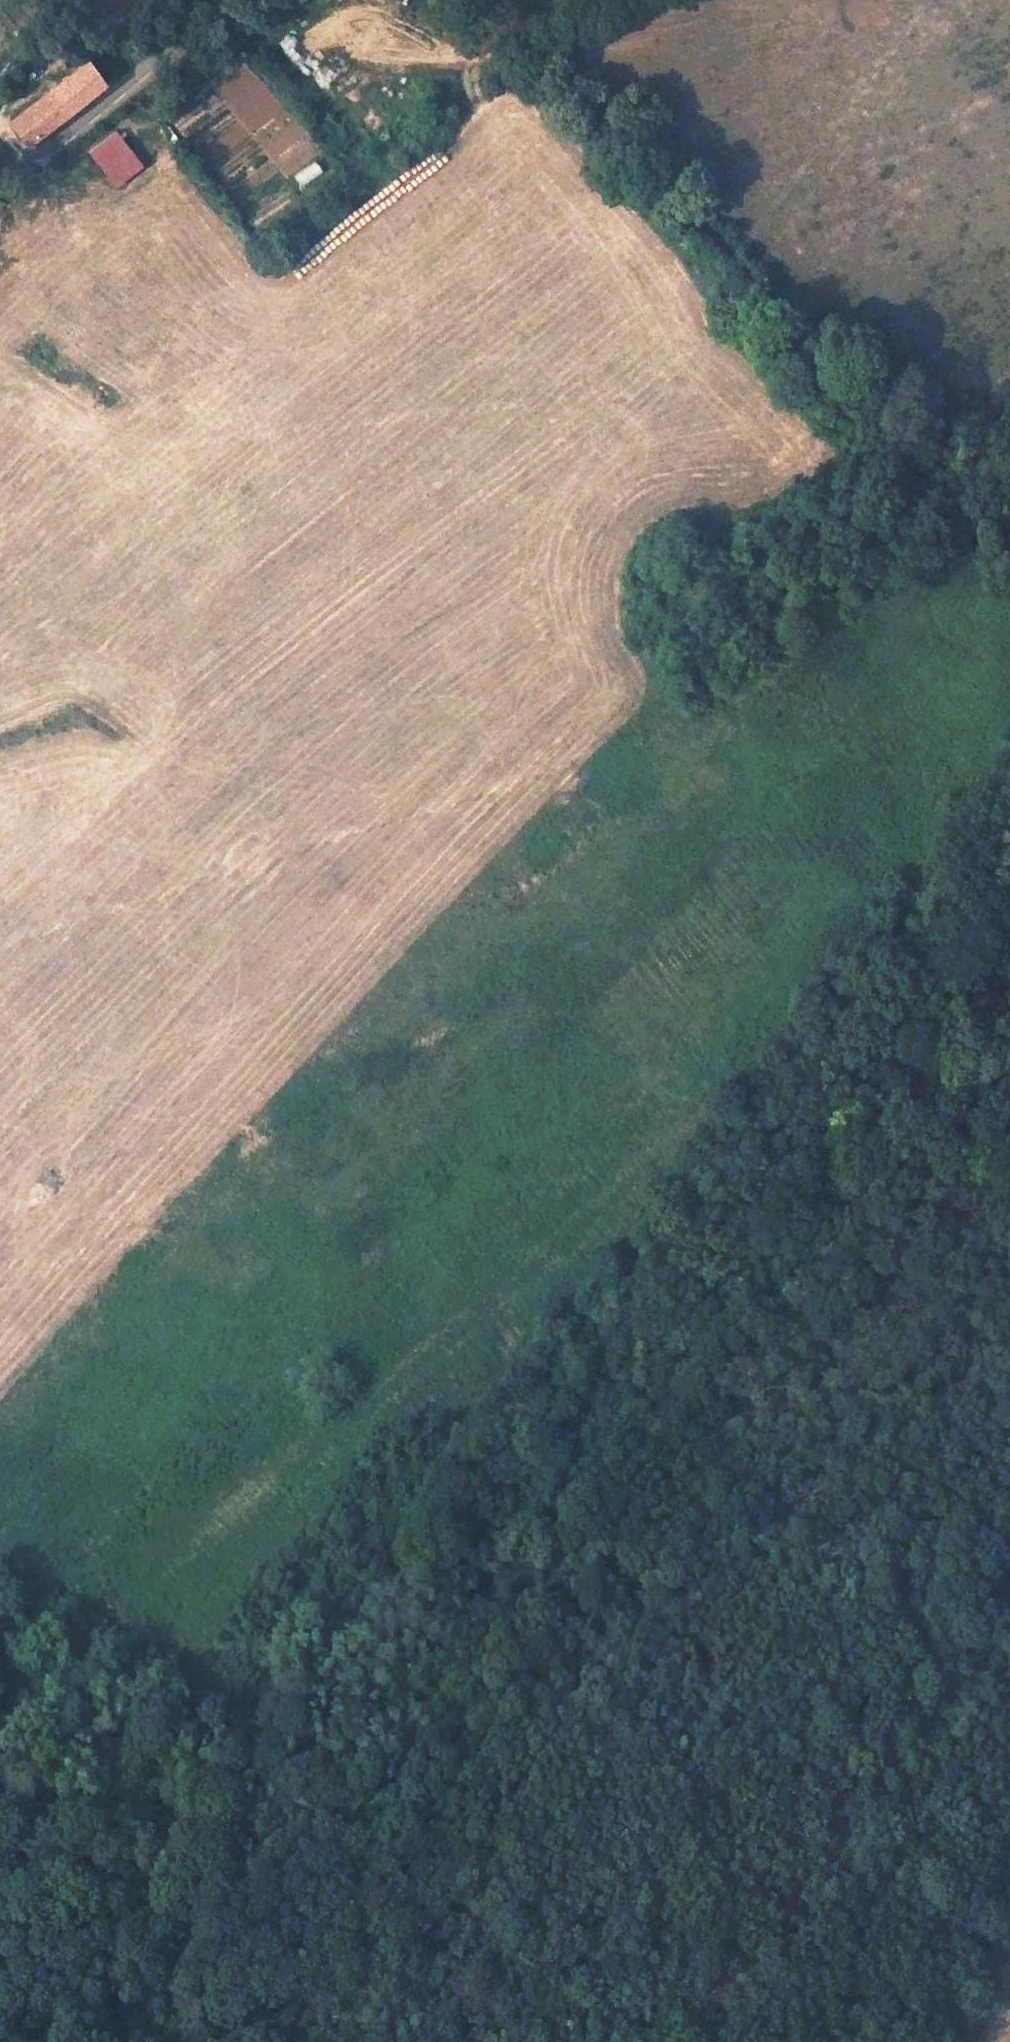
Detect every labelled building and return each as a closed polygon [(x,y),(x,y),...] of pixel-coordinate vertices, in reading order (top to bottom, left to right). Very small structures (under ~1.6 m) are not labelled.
[(99,76),(84,56),(9,114),(27,138),(99,76)] [(118,133),(91,156),(117,187),(145,164),(118,133)]
